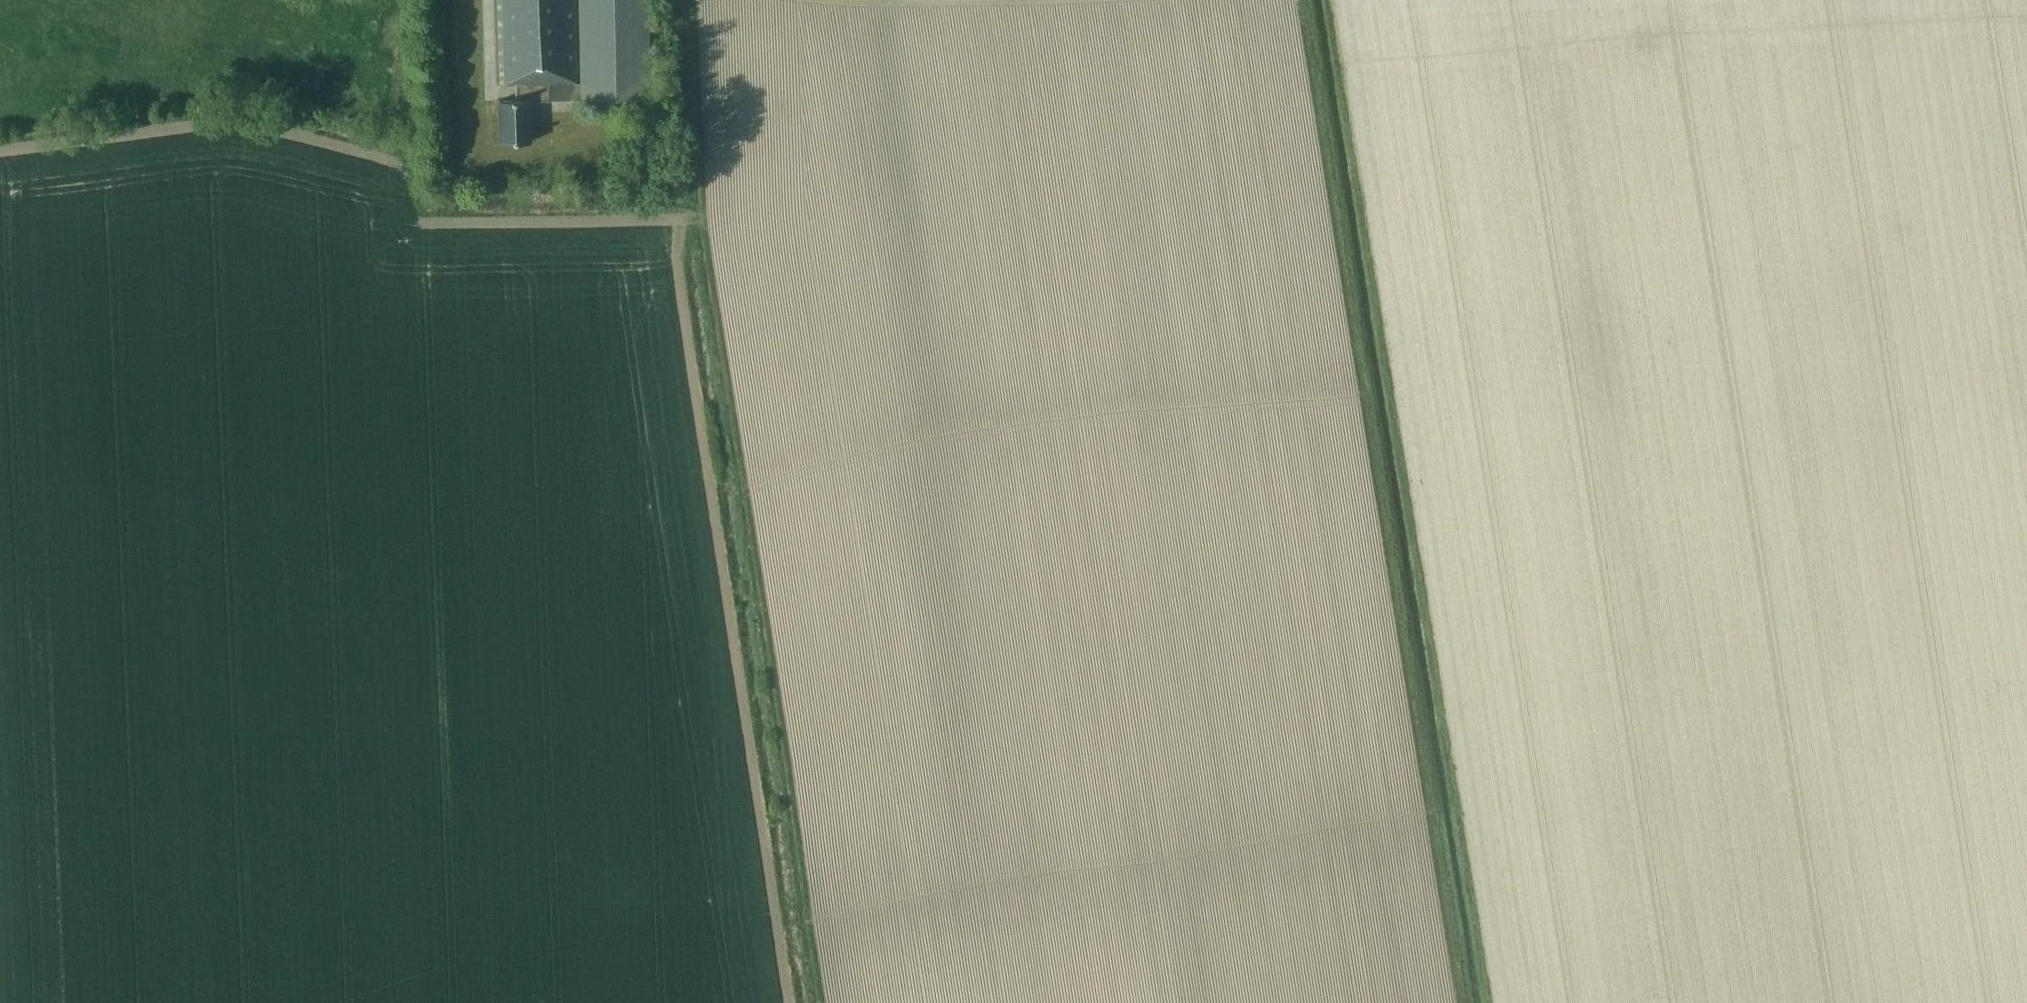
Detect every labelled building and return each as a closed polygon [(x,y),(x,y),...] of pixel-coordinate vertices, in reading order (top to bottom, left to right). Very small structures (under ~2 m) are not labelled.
[(514,84),(515,99),(498,100),(499,142),(530,141),(529,112),(536,112),(536,99),(549,98),(549,83),(577,82),(575,0),(498,0),(500,84),(514,84)] [(649,98),(647,0),(578,0),(580,100),(649,98)]
